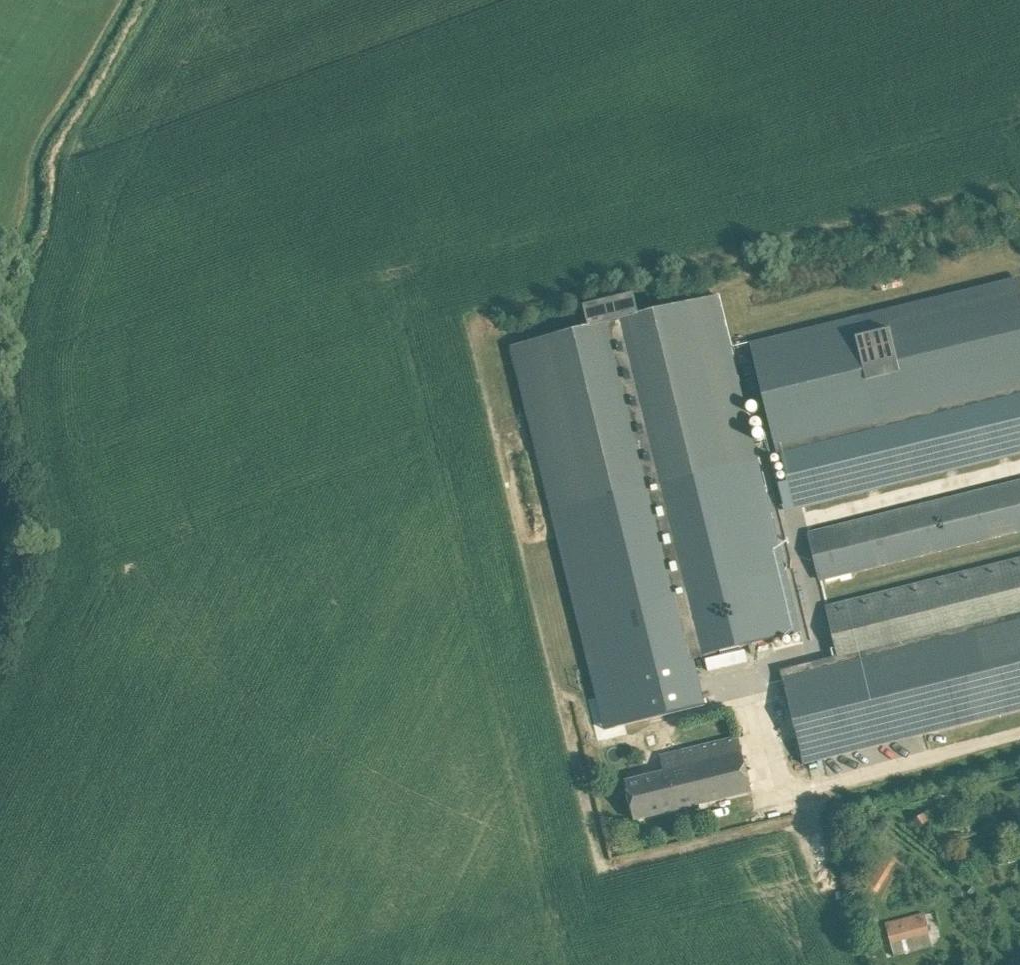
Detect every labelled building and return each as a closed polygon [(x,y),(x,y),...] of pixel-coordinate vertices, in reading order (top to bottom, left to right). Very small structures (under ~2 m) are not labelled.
[(1017,278),(852,318),(754,342),(779,444),(788,481),(779,483),(785,510),(1019,452),(1019,292),(1017,278)] [(759,461),(718,295),(640,314),(635,294),(585,306),(590,327),(511,346),(552,512),(732,468),(759,461)] [(732,468),(552,512),(584,643),(602,716),(605,730),(653,718),(676,713),(703,706),(691,659),(801,633),(759,461),(732,468)] [(821,580),(1019,531),(1019,481),(810,533),(821,580)] [(783,677),(805,764),(900,741),(997,715),(1019,710),(1019,559),(827,607),(841,663),(783,677)] [(663,755),(667,771),(626,781),(635,820),(753,791),(739,736),(720,741),(663,755)] [(887,923),(893,943),(929,933),(923,912),(887,923)]
